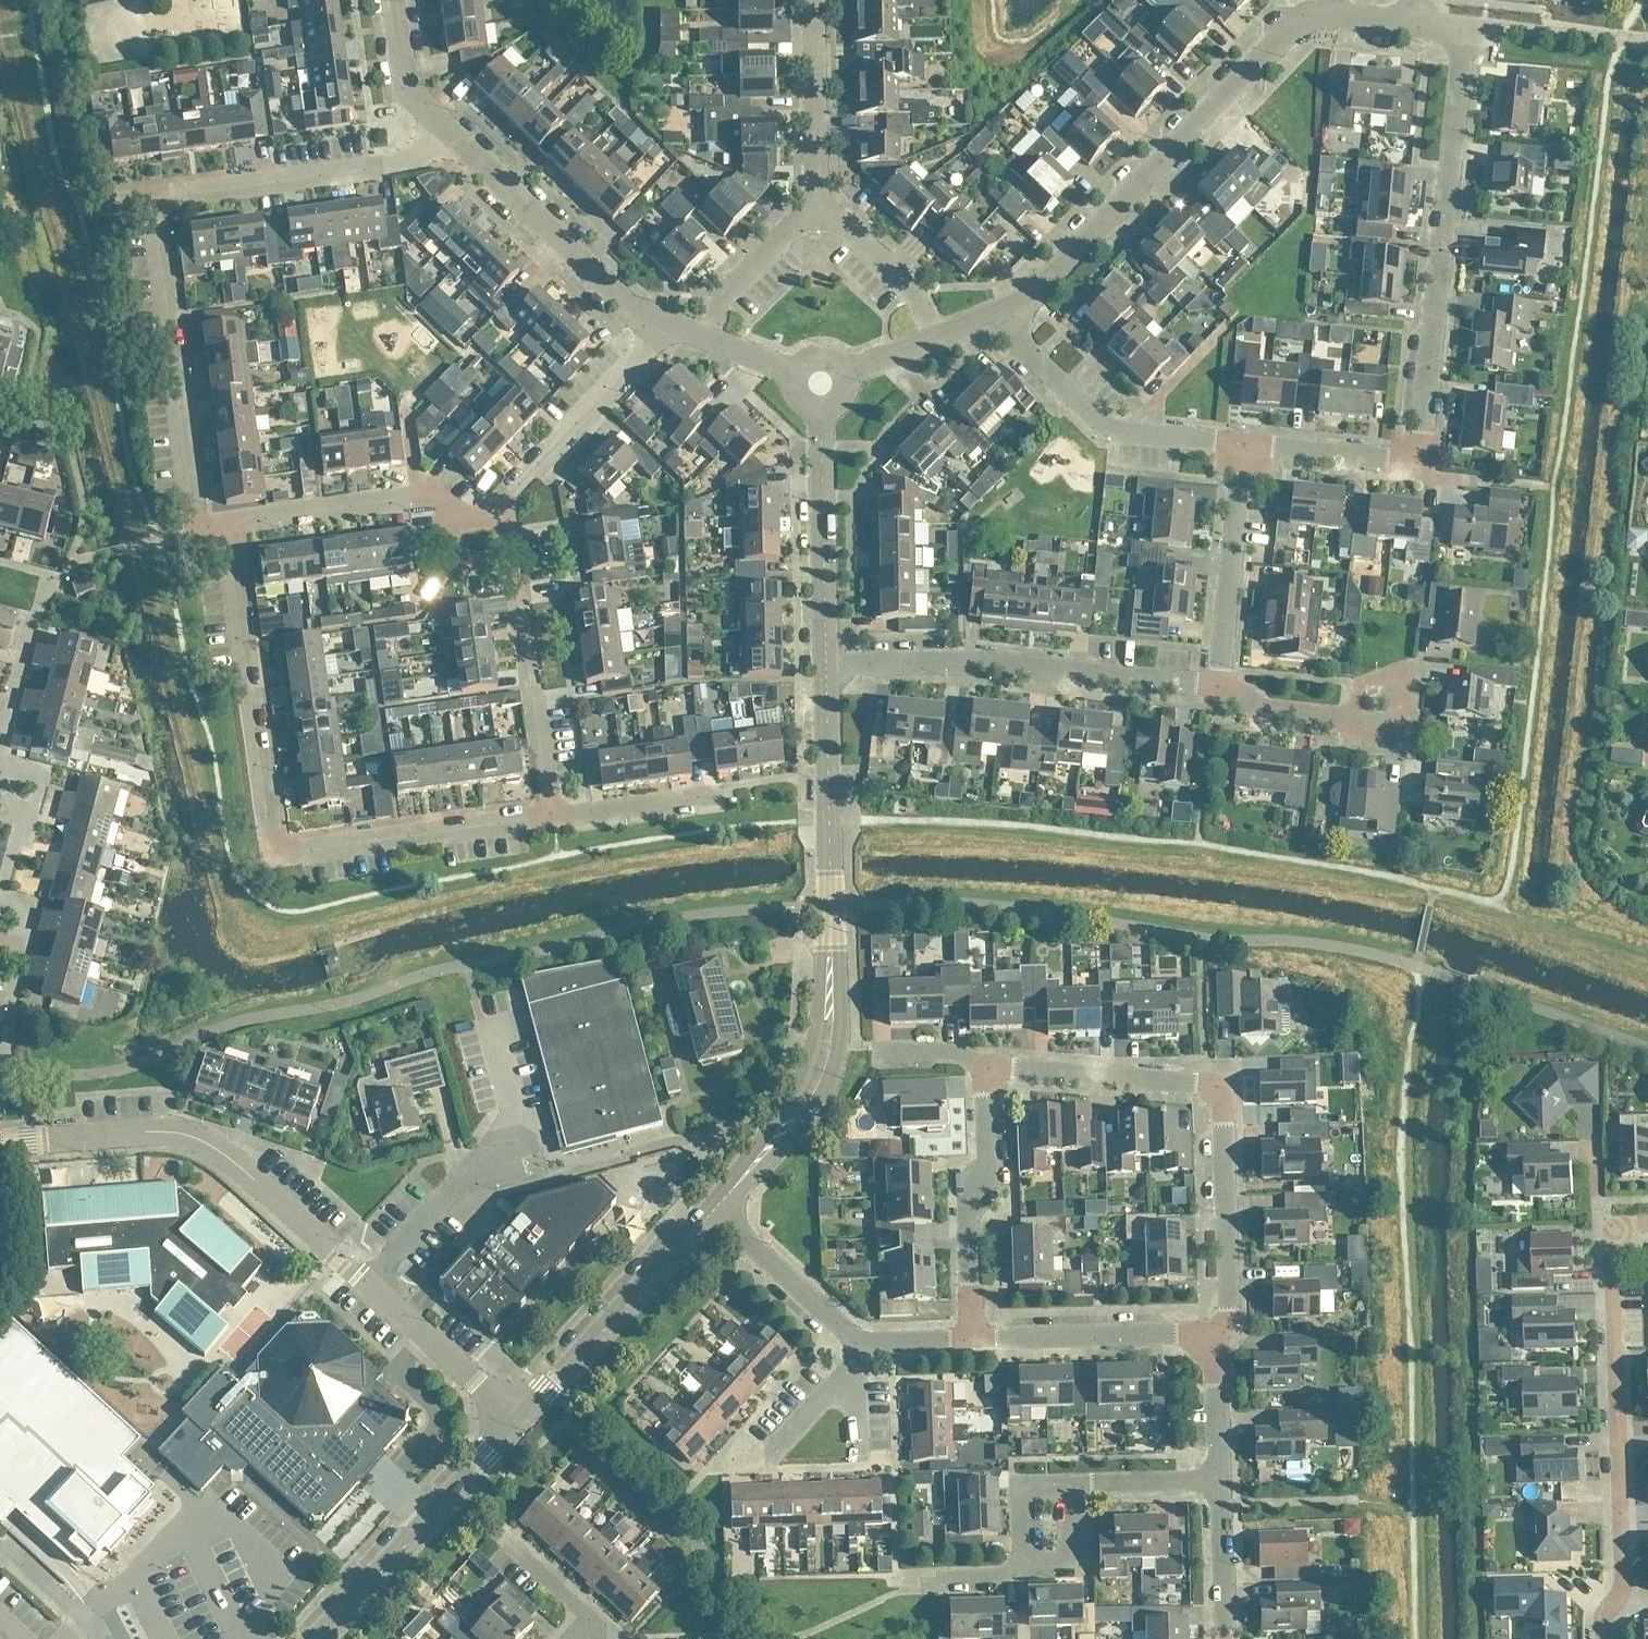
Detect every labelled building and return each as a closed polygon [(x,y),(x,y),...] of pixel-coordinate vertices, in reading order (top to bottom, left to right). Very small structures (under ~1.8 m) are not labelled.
[(288,9),(299,7),(301,23),(338,17),(336,0),(287,0),(288,9)] [(772,8),(772,0),(728,0),(728,9),(772,8)] [(853,20),(896,19),(896,8),(910,8),(910,0),(853,0),(853,20)] [(1153,10),(1192,48),(1207,31),(1205,29),(1212,21),(1190,0),(1163,0),(1153,10)] [(1211,9),(1220,0),(1202,0),(1211,9)] [(1236,11),(1247,0),(1224,0),(1236,11)] [(480,2),(441,8),(444,30),(483,24),(480,2)] [(738,29),(720,29),(721,43),(747,42),(747,31),(772,31),(772,8),(728,9),(728,20),(737,20),(738,29)] [(1137,25),(1129,34),(1149,53),(1157,45),(1176,64),(1192,48),(1153,10),(1152,9),(1137,25)] [(338,17),(301,23),(290,24),(293,48),(342,41),(338,17)] [(896,42),(896,19),(853,20),(853,44),(884,43),(884,55),(910,55),(910,42),(896,42)] [(483,24),(444,30),(447,52),(458,51),(461,71),(489,56),(488,46),(486,47),(483,24)] [(1120,43),(1128,50),(1113,65),(1118,70),(1150,101),(1166,84),(1142,61),(1149,53),(1129,34),(1120,43)] [(342,41),(293,48),(295,56),(306,55),(308,69),(345,64),(342,41)] [(748,53),(747,42),(710,43),(710,56),(721,56),(721,77),(729,76),(774,75),(773,53),(748,53)] [(564,57),(557,50),(549,59),(556,66),(564,57)] [(910,55),(884,55),(884,68),(854,68),(854,92),(898,91),(897,79),(911,79),(910,55)] [(489,56),(461,71),(475,84),(474,86),(490,102),(517,74),(501,58),(496,63),(489,56)] [(571,64),(564,57),(556,66),(563,72),(571,64)] [(1078,65),(1072,72),(1081,80),(1103,102),(1110,94),(1134,117),(1150,101),(1118,70),(1111,78),(1118,84),(1111,91),(1090,71),(1081,63),(1078,65)] [(310,84),(299,85),(300,94),(348,87),(345,64),(308,69),(310,84)] [(204,68),(196,70),(200,101),(207,149),(230,146),(225,108),(210,110),(204,68)] [(1330,99),(1327,128),(1353,131),(1354,113),(1370,115),(1374,71),(1349,68),(1347,85),(1346,101),(1330,99)] [(1498,80),(1493,131),(1525,134),(1526,129),(1536,130),(1538,103),(1529,102),(1531,85),(1548,87),(1549,71),(1519,68),(1518,83),(1498,80)] [(1374,71),(1370,115),(1386,116),(1384,134),(1409,136),(1412,111),(1396,109),(1398,90),(1400,73),(1374,71)] [(194,72),(170,73),(171,87),(195,86),(194,72)] [(575,72),(553,89),(570,111),(592,94),(575,72)] [(517,74),(490,102),(506,117),(533,89),(517,74)] [(774,75),(730,76),(730,87),(739,87),(739,99),(774,98),(774,75)] [(533,89),(506,117),(522,133),(549,105),(538,94),(550,82),(545,77),(533,89)] [(1078,96),(1064,111),(1072,119),(1104,149),(1119,133),(1095,109),(1103,102),(1081,80),(1074,88),(1072,90),(1078,96)] [(348,87),(300,94),(301,103),(303,117),(305,131),(340,126),(349,124),(348,112),(352,111),(348,87)] [(606,98),(599,91),(591,99),(598,106),(606,98)] [(898,91),(854,92),(855,115),(885,115),(886,127),(912,126),(937,126),(937,108),(926,109),(926,102),(898,102),(898,91)] [(237,107),(225,108),(230,146),(254,142),(253,139),(266,137),(260,92),(236,96),(237,107)] [(722,96),(688,96),(689,111),(703,110),(722,110),(722,96)] [(193,113),(178,115),(183,152),(207,149),(200,101),(191,102),(193,113)] [(162,105),(153,107),(160,156),(161,160),(175,158),(174,154),(183,152),(178,115),(163,117),(162,105)] [(549,105),(522,133),(538,149),(539,147),(549,157),(570,135),(575,130),(565,121),(549,105)] [(146,119),(132,121),(137,159),(160,156),(153,107),(145,108),(146,119)] [(623,115),(615,108),(607,116),(615,123),(623,115)] [(760,120),(760,109),(722,110),(703,110),(704,144),(726,143),(726,144),(775,142),(775,120),(760,120)] [(137,159),(131,121),(116,124),(115,113),(93,116),(99,162),(112,160),(113,162),(137,159)] [(623,115),(615,123),(622,130),(630,121),(623,115)] [(1104,149),(1072,119),(1057,134),(1049,126),(1041,135),(1042,136),(1061,155),(1069,147),(1088,165),(1104,149)] [(580,125),(570,135),(549,157),(547,158),(564,174),(591,146),(600,137),(580,125)] [(912,126),(886,127),(886,139),(856,140),(856,164),(860,164),(860,170),(869,179),(885,162),(899,162),(899,140),(912,139),(912,126)] [(681,133),(663,133),(663,145),(682,145),(681,133)] [(591,146),(564,174),(580,189),(607,161),(599,154),(608,145),(601,136),(600,137),(591,146)] [(630,161),(638,141),(626,136),(618,156),(630,161)] [(1042,136),(1019,160),(1057,197),(1073,181),(1054,163),(1061,155),(1042,136)] [(654,145),(647,138),(639,146),(646,153),(654,145)] [(776,165),(775,142),(726,144),(726,154),(730,154),(730,165),(735,165),(736,173),(767,186),(766,165),(776,165)] [(661,152),(654,145),(646,153),(653,160),(661,152)] [(1490,161),(1487,193),(1529,197),(1531,178),(1545,179),(1548,149),(1522,147),(1520,164),(1490,161)] [(1233,153),(1214,172),(1242,198),(1253,209),(1283,178),(1264,159),(1252,148),(1240,160),(1233,153)] [(607,161),(580,189),(595,205),(623,177),(630,170),(614,154),(607,161)] [(1013,155),(1004,165),(1023,183),(1016,190),(1014,187),(1006,195),(1016,204),(1025,213),(1032,205),(1041,214),(1057,197),(1019,160),(1013,155)] [(1383,163),(1373,162),(1358,161),(1355,184),(1370,186),(1369,201),(1407,204),(1409,178),(1382,176),(1383,163)] [(885,162),(869,179),(883,192),(876,199),(893,215),(922,184),(905,168),(899,163),(899,162),(885,162)] [(1242,198),(1214,172),(1196,191),(1215,209),(1203,221),(1204,222),(1223,240),(1233,230),(1235,228),(1224,217),(1242,198)] [(922,184),(893,215),(910,231),(926,214),(935,223),(944,213),(951,206),(958,198),(933,175),(922,184)] [(623,177),(595,205),(612,221),(639,193),(623,177)] [(1330,179),(1317,178),(1316,195),(1328,196),(1330,179)] [(707,189),(739,220),(755,204),(730,179),(721,188),(715,181),(707,189)] [(668,198),(688,217),(697,207),(678,188),(668,198)] [(739,220),(707,189),(700,197),(707,203),(698,212),(723,236),(739,220)] [(951,206),(944,213),(953,221),(933,243),(950,259),(979,228),(962,212),(972,202),(962,193),(958,198),(951,206)] [(1015,204),(1006,195),(997,205),(1016,223),(1025,213),(1015,204)] [(688,217),(668,198),(659,207),(679,226),(688,217)] [(381,201),(357,204),(362,242),(377,239),(379,250),(401,247),(397,217),(383,219),(381,201)] [(1357,226),(1355,238),(1377,240),(1390,242),(1391,229),(1404,230),(1407,204),(1369,201),(1367,216),(1358,215),(1357,226)] [(362,242),(357,204),(334,207),(342,270),(351,268),(348,244),(362,242)] [(450,205),(440,215),(431,206),(406,232),(416,240),(422,246),(430,239),(441,249),(467,222),(450,205)] [(334,207),(310,211),(316,248),(330,246),(334,271),(342,270),(334,207)] [(615,224),(626,235),(642,219),(631,208),(615,224)] [(316,248),(310,211),(286,214),(289,232),(276,234),(280,264),(302,261),(300,250),(316,248)] [(1176,212),(1158,231),(1185,258),(1203,239),(1214,249),(1222,240),(1204,222),(1195,231),(1176,212)] [(274,220),(261,222),(261,218),(237,221),(243,269),(252,268),(251,257),(265,255),(267,266),(280,264),(276,234),(274,220)] [(668,229),(660,237),(692,268),(708,252),(697,241),(705,233),(691,219),(683,227),(675,236),(668,229)] [(243,269),(237,221),(213,224),(219,262),(233,260),(235,271),(243,269)] [(467,222),(441,249),(451,260),(444,268),(450,274),(484,239),(467,222)] [(190,232),(177,234),(183,278),(205,275),(203,264),(219,262),(213,224),(189,228),(190,232)] [(979,228),(950,259),(967,275),(1006,234),(997,226),(988,236),(979,228)] [(1233,230),(1223,240),(1238,255),(1248,245),(1233,230)] [(1524,258),(1541,260),(1544,233),(1517,230),(1515,244),(1482,241),(1479,271),(1522,276),(1524,258)] [(1185,258),(1158,231),(1140,250),(1159,269),(1151,278),(1169,295),(1185,278),(1175,268),(1185,258)] [(692,268),(660,237),(653,244),(660,251),(651,260),(676,284),(692,268)] [(1363,278),(1399,281),(1402,255),(1376,252),(1377,240),(1355,238),(1351,238),(1349,261),(1364,262),(1363,278)] [(484,239),(450,274),(456,280),(464,272),(474,282),(501,255),(484,239)] [(474,282),(467,290),(477,300),(494,316),(504,305),(515,294),(505,285),(518,272),(501,255),(474,282)] [(243,269),(235,271),(237,285),(245,283),(243,269)] [(1130,309),(1120,300),(1130,288),(1113,272),(1095,290),(1104,299),(1086,318),(1104,336),(1117,323),(1130,309)] [(426,297),(430,294),(413,278),(405,286),(422,302),(426,297)] [(1346,291),(1343,314),(1369,317),(1370,305),(1388,306),(1397,307),(1399,281),(1363,278),(1361,293),(1346,291)] [(504,305),(494,316),(509,331),(517,324),(528,334),(554,307),(537,290),(513,314),(504,305)] [(1200,294),(1184,310),(1187,313),(1213,310),(1214,308),(1200,294)] [(1529,304),(1494,300),(1493,318),(1474,316),(1472,336),(1474,336),(1470,368),(1508,372),(1513,330),(1526,331),(1529,304)] [(1218,309),(1229,320),(1237,312),(1226,301),(1218,309)] [(1130,309),(1117,323),(1126,332),(1107,351),(1126,369),(1151,342),(1141,333),(1152,322),(1134,304),(1130,309)] [(538,345),(531,353),(518,366),(524,372),(537,359),(545,351),(571,324),(554,307),(528,334),(538,345)] [(206,349),(245,344),(242,321),(235,322),(233,310),(203,314),(205,326),(203,327),(206,349)] [(294,339),(293,322),(276,323),(277,340),(294,339)] [(571,324),(545,351),(556,361),(548,369),(564,385),(589,359),(579,350),(588,341),(571,324)] [(1151,342),(1126,369),(1144,386),(1162,368),(1171,376),(1189,357),(1172,340),(1161,352),(1151,342)] [(0,341),(0,381),(1,382),(11,344),(0,341)] [(245,344),(206,349),(209,371),(248,366),(257,365),(254,343),(245,344)] [(1267,408),(1271,364),(1258,363),(1260,346),(1235,343),(1231,384),(1243,385),(1241,406),(1267,408)] [(2,378),(1,382),(0,381),(0,390),(11,394),(23,351),(10,348),(2,378)] [(298,360),(297,350),(286,352),(287,362),(298,360)] [(1271,364),(1267,408),(1292,411),(1295,385),(1307,386),(1310,360),(1310,356),(1298,355),(1296,367),(1271,364)] [(479,356),(470,366),(463,373),(471,381),(478,374),(473,369),(482,360),(479,356)] [(298,360),(287,362),(288,371),(299,370),(298,360)] [(1310,360),(1307,386),(1320,387),(1318,414),(1344,416),(1347,380),(1332,378),(1333,362),(1310,360)] [(984,370),(967,387),(995,414),(1010,397),(1025,412),(1034,402),(1013,381),(997,365),(988,374),(984,370)] [(1363,381),(1347,380),(1344,416),(1370,419),(1372,392),(1385,394),(1387,368),(1364,365),(1363,381)] [(248,366),(209,371),(212,393),(250,388),(248,366)] [(668,410),(695,382),(679,366),(652,394),(668,410)] [(463,373),(456,380),(464,388),(471,381),(463,373)] [(695,382),(668,410),(683,424),(669,439),(678,449),(684,442),(699,427),(705,420),(710,415),(702,408),(712,397),(695,382)] [(537,413),(509,385),(493,402),(521,429),(537,413)] [(1504,406),(1531,409),(1533,389),(1495,385),(1493,399),(1466,396),(1460,450),(1499,454),(1504,406)] [(971,424),(962,433),(978,448),(983,454),(993,444),(979,431),(995,414),(967,387),(950,405),(971,424)] [(250,388),(212,393),(214,415),(253,410),(250,388)] [(344,388),(334,389),(336,400),(345,399),(344,388)] [(336,400),(334,389),(324,391),(326,402),(336,400)] [(439,398),(432,405),(440,413),(447,406),(456,397),(448,389),(439,398)] [(294,405),(305,404),(304,394),(293,396),(294,405)] [(493,402),(482,413),(475,405),(470,411),(477,418),(506,445),(521,429),(493,402)] [(307,422),(305,404),(294,405),(296,423),(307,422)] [(425,412),(416,422),(417,431),(423,431),(433,420),(440,413),(432,405),(425,412)] [(705,420),(699,427),(684,442),(694,451),(698,446),(714,460),(723,450),(750,422),(734,406),(713,428),(705,420)] [(267,409),(253,410),(214,415),(217,437),(256,432),(254,419),(268,417),(267,409)] [(386,434),(385,427),(383,414),(370,416),(369,409),(359,410),(362,430),(367,469),(390,466),(390,464),(402,462),(398,433),(386,434)] [(632,414),(623,423),(645,444),(654,435),(632,414)] [(927,416),(910,434),(938,460),(947,451),(954,458),(959,458),(964,454),(968,458),(978,448),(969,440),(962,433),(956,427),(948,436),(927,416)] [(477,418),(462,434),(490,461),(506,445),(477,418)] [(750,422),(723,450),(739,465),(735,470),(724,480),(730,486),(761,472),(756,461),(750,455),(767,438),(750,422)] [(362,430),(340,433),(345,472),(367,469),(362,430)] [(256,432),(217,437),(220,459),(259,454),(256,432)] [(345,472),(340,433),(317,436),(323,475),(345,472)] [(490,461),(462,434),(446,450),(474,477),(490,461)] [(910,434),(893,451),(914,471),(902,483),(935,496),(938,489),(924,475),(938,460),(910,434)] [(608,436),(592,452),(620,480),(636,464),(651,478),(660,469),(639,448),(630,457),(608,436)] [(299,450),(310,448),(309,438),(298,440),(299,450)] [(37,460),(40,448),(23,443),(20,456),(37,460)] [(998,446),(966,481),(978,492),(1010,457),(998,446)] [(55,452),(40,448),(37,460),(52,464),(55,452)] [(310,448),(299,450),(300,459),(312,458),(310,448)] [(620,480),(592,452),(576,469),(598,490),(585,503),(587,515),(606,512),(619,510),(619,509),(605,496),(620,480)] [(259,454),(220,459),(223,481),(262,477),(259,454)] [(316,493),(312,463),(299,465),(303,495),(316,493)] [(761,472),(730,486),(725,488),(726,517),(738,517),(777,516),(777,493),(766,494),(766,470),(761,472)] [(874,524),(871,524),(871,525),(912,524),(912,512),(924,512),(924,504),(932,504),(935,496),(902,483),(881,475),(882,500),(873,500),(874,524)] [(262,477),(223,481),(226,504),(264,499),(262,477)] [(1137,478),(1136,494),(1144,495),(1141,519),(1153,520),(1191,523),(1194,499),(1166,497),(1167,481),(1137,478)] [(1,489),(0,492),(0,529),(17,534),(27,496),(30,487),(17,484),(15,493),(1,489)] [(1276,523),(1274,538),(1275,538),(1287,540),(1288,533),(1297,535),(1298,526),(1314,528),(1318,490),(1292,487),(1290,514),(1278,512),(1277,512),(1276,523)] [(27,496),(17,534),(44,541),(54,503),(57,493),(43,490),(41,500),(27,496)] [(1318,490),(1314,528),(1340,531),(1338,549),(1350,550),(1353,525),(1353,521),(1341,520),(1344,493),(1318,490)] [(1518,494),(1490,491),(1488,512),(1455,508),(1451,545),(1484,548),(1483,551),(1503,553),(1506,518),(1516,519),(1518,494)] [(1353,525),(1350,550),(1350,558),(1373,560),(1375,539),(1391,540),(1395,502),(1369,500),(1366,527),(1353,525)] [(1421,505),(1395,502),(1391,540),(1406,542),(1404,561),(1428,564),(1430,544),(1431,533),(1418,532),(1421,505)] [(606,512),(608,524),(578,528),(582,551),(621,545),(617,523),(638,520),(636,507),(619,509),(619,510),(606,512)] [(738,517),(738,530),(723,530),(723,540),(778,538),(777,516),(738,517)] [(1189,547),(1191,523),(1153,520),(1151,543),(1131,542),(1130,555),(1138,555),(1168,558),(1159,557),(1161,545),(1189,547)] [(912,547),(912,524),(871,525),(871,548),(912,547)] [(700,525),(684,525),(684,540),(700,540),(700,525)] [(410,574),(409,568),(404,532),(383,535),(388,577),(410,574)] [(946,547),(956,547),(956,533),(946,533),(946,547)] [(383,535),(362,538),(368,580),(388,577),(383,535)] [(362,538),(341,541),(347,583),(368,580),(362,538)] [(778,538),(723,540),(723,549),(739,549),(739,561),(734,561),(734,575),(765,574),(764,562),(778,561),(778,538)] [(347,583),(341,541),(321,544),(326,579),(326,586),(347,583)] [(621,545),(582,551),(585,574),(615,569),(617,582),(647,577),(645,564),(643,555),(641,542),(621,545)] [(1037,543),(1023,542),(1022,551),(1036,553),(1037,543)] [(1050,544),(1037,543),(1036,553),(1049,554),(1050,544)] [(326,579),(321,544),(300,547),(305,582),(326,579)] [(300,547),(279,550),(284,585),(305,582),(300,547)] [(922,547),(912,547),(871,548),(872,572),(913,571),(922,571),(922,547)] [(956,547),(946,547),(947,561),(957,561),(956,547)] [(258,553),(260,569),(252,570),(255,589),(284,585),(279,550),(258,553)] [(1168,558),(1138,555),(1137,568),(1157,570),(1154,594),(1192,598),(1195,574),(1167,571),(1168,558)] [(973,565),(970,595),(968,615),(981,616),(980,624),(1004,626),(1003,629),(1004,629),(1010,574),(986,572),(987,566),(973,565)] [(957,584),(957,570),(947,570),(947,584),(957,584)] [(913,571),(872,572),(872,595),(913,594),(913,571)] [(765,586),(765,574),(734,575),(735,588),(740,588),(740,610),(779,609),(779,586),(765,586)] [(1010,574),(1004,629),(1027,632),(1032,591),(1020,590),(1021,575),(1010,574)] [(1055,593),(1051,634),(1052,634),(1052,631),(1075,634),(1076,627),(1089,629),(1094,577),(1081,576),(1079,596),(1055,593)] [(72,584),(76,594),(76,596),(95,589),(90,577),(72,584)] [(1032,591),(1027,632),(1051,634),(1055,593),(1056,580),(1046,579),(1045,592),(1032,591)] [(1318,622),(1320,609),(1322,583),(1288,579),(1286,592),(1265,590),(1263,616),(1318,622)] [(1437,643),(1472,646),(1477,599),(1447,596),(1449,583),(1431,581),(1427,611),(1440,613),(1437,643)] [(442,593),(437,601),(449,609),(451,623),(445,624),(439,624),(440,632),(446,632),(487,626),(484,604),(473,606),(471,597),(463,598),(461,599),(459,599),(445,589),(442,593)] [(576,617),(615,612),(612,589),(573,594),(576,617)] [(1134,592),(1130,636),(1160,639),(1162,619),(1190,622),(1192,598),(1154,594),(1134,592)] [(914,617),(913,594),(872,595),(872,596),(875,596),(875,619),(903,619),(904,631),(934,631),(933,617),(914,617)] [(414,606),(393,609),(394,618),(404,617),(416,615),(414,606)] [(780,631),(779,609),(740,610),(741,632),(780,631)] [(12,628),(15,615),(0,610),(0,625),(12,628)] [(384,610),(372,612),(374,621),(385,620),(384,610)] [(372,612),(361,613),(361,614),(362,623),(374,621),(372,612)] [(615,612),(576,617),(579,639),(618,633),(615,612)] [(288,616),(259,620),(261,637),(291,633),(289,623),(288,616)] [(342,616),(331,617),(332,627),(344,625),(342,616)] [(1263,616),(1260,642),(1277,643),(1276,656),(1285,657),(1315,660),(1316,647),(1318,622),(1263,616)] [(331,617),(319,619),(321,629),(332,627),(331,617)] [(291,633),(302,631),(301,622),(289,623),(291,633)] [(409,637),(407,624),(407,623),(373,628),(375,642),(395,639),(409,637)] [(446,632),(440,632),(441,640),(447,640),(453,639),(455,651),(490,646),(487,626),(446,632)] [(679,633),(679,626),(664,626),(664,649),(680,647),(679,633)] [(366,628),(351,631),(354,652),(360,651),(369,650),(367,639),(366,628)] [(780,631),(741,632),(741,654),(780,653),(780,631)] [(618,633),(579,639),(582,661),(621,656),(618,633)] [(702,633),(686,633),(686,640),(686,651),(703,651),(703,640),(702,640),(702,633)] [(322,657),(319,636),(284,641),(287,662),(322,657)] [(38,646),(36,655),(55,659),(55,661),(92,670),(98,647),(61,637),(57,651),(38,646)] [(395,639),(375,642),(376,653),(387,652),(397,650),(395,639)] [(455,651),(457,664),(446,666),(447,674),(493,667),(490,646),(455,651)] [(371,661),(369,650),(360,651),(361,663),(371,661)] [(741,654),(741,655),(726,655),(726,665),(741,665),(742,677),(781,676),(780,653),(741,654)] [(55,659),(36,655),(33,666),(52,671),(48,683),(86,693),(92,670),(55,661),(55,659)] [(624,677),(621,656),(582,661),(586,684),(600,682),(601,694),(631,690),(629,677),(624,677)] [(325,678),(322,657),(287,662),(290,683),(325,678)] [(397,659),(388,661),(377,662),(379,672),(379,671),(380,683),(399,680),(397,669),(398,669),(397,659)] [(703,679),(703,670),(703,662),(687,662),(687,679),(703,679)] [(1354,677),(1355,666),(1338,664),(1337,676),(1354,677)] [(458,672),(447,674),(448,682),(458,680),(460,694),(496,688),(493,667),(458,672)] [(1446,680),(1442,713),(1442,718),(1459,720),(1460,715),(1488,718),(1491,686),(1510,688),(1512,673),(1479,669),(1478,684),(1446,680)] [(327,698),(325,678),(290,683),(292,703),(327,698)] [(375,691),(373,680),(364,681),(365,693),(375,691)] [(402,702),(399,680),(380,683),(382,694),(384,705),(394,703),(402,702)] [(86,693),(48,683),(45,696),(26,692),(24,700),(44,705),(43,706),(80,715),(86,693)] [(777,704),(777,684),(748,684),(750,698),(761,697),(761,704),(777,704)] [(377,703),(375,691),(365,693),(367,704),(377,703)] [(519,692),(500,695),(489,696),(490,706),(501,704),(502,707),(521,704),(519,692)] [(641,695),(634,696),(636,712),(643,711),(641,695)] [(489,696),(477,698),(478,707),(490,706),(489,696)] [(634,696),(627,697),(629,713),(636,712),(634,696)] [(334,698),(327,698),(292,703),(295,724),(337,718),(334,698)] [(24,700),(21,712),(40,716),(37,729),(74,738),(92,743),(94,732),(77,728),(80,715),(43,706),(44,705),(24,700)] [(459,700),(447,702),(448,712),(460,710),(459,700)] [(447,702),(435,704),(436,713),(448,712),(447,702)] [(872,729),(868,759),(893,762),(895,741),(896,741),(897,744),(907,745),(909,742),(912,743),(916,705),(888,702),(885,730),(872,729)] [(955,723),(953,737),(951,762),(978,765),(981,745),(996,746),(1000,707),(973,704),(971,724),(955,723)] [(943,708),(916,705),(912,743),(928,745),(926,765),(950,768),(951,762),(953,737),(940,736),(943,708)] [(417,706),(406,708),(407,717),(418,716),(417,706)] [(1028,710),(1000,707),(996,746),(1012,748),(1010,768),(1038,771),(1039,766),(1041,740),(1042,732),(1026,730),(1028,710)] [(406,708),(385,711),(386,722),(397,720),(397,719),(407,717),(406,708)] [(1039,766),(1038,771),(1054,773),(1054,768),(1055,763),(1065,765),(1080,766),(1081,754),(1085,716),(1060,714),(1057,741),(1041,740),(1039,766)] [(1085,716),(1081,754),(1106,757),(1105,773),(1120,775),(1123,748),(1108,747),(1111,719),(1085,716)] [(711,735),(710,730),(709,717),(695,719),(697,732),(701,762),(713,760),(715,774),(738,770),(733,732),(711,735)] [(337,718),(295,724),(298,745),(333,740),(340,739),(337,718)] [(381,733),(379,722),(370,723),(371,734),(381,733)] [(1136,731),(1133,755),(1142,755),(1141,766),(1139,780),(1159,782),(1159,784),(1181,786),(1183,760),(1186,734),(1173,733),(1174,726),(1145,722),(1144,732),(1136,731)] [(783,725),(777,725),(755,729),(760,767),(783,764),(780,742),(786,741),(783,725)] [(670,727),(661,729),(668,780),(691,777),(689,763),(701,762),(697,732),(684,734),(684,739),(672,740),(670,727)] [(14,737),(11,748),(68,763),(72,749),(89,753),(92,743),(74,738),(37,729),(33,742),(14,737)] [(654,743),(641,745),(646,783),(668,780),(661,729),(652,730),(654,743)] [(755,729),(733,732),(738,770),(760,767),(755,729)] [(383,744),(381,733),(371,734),(373,746),(383,744)] [(333,740),(298,745),(301,765),(336,761),(343,760),(340,739),(333,740)] [(487,746),(475,748),(480,783),(500,780),(495,745),(494,740),(486,741),(487,746)] [(404,749),(390,751),(396,795),(418,792),(413,756),(410,741),(403,742),(404,749)] [(495,745),(500,780),(522,777),(517,742),(495,745)] [(92,743),(89,753),(115,760),(115,762),(132,767),(136,754),(92,743)] [(641,745),(619,748),(624,786),(646,783),(641,745)] [(597,746),(583,748),(588,788),(601,786),(602,790),(624,786),(619,748),(597,751),(597,746)] [(480,783),(475,748),(454,751),(459,786),(480,783)] [(1611,762),(1642,765),(1644,752),(1612,748),(1611,762)] [(1307,778),(1288,775),(1291,753),(1257,749),(1257,751),(1239,749),(1234,787),(1285,793),(1284,805),(1303,808),(1307,778)] [(454,751),(433,754),(438,789),(459,786),(454,751)] [(433,754),(413,756),(418,792),(438,789),(433,754)] [(336,761),(301,765),(304,786),(339,781),(346,780),(343,760),(336,761)] [(385,763),(376,764),(365,766),(367,777),(387,774),(385,763)] [(1428,777),(1423,817),(1473,823),(1475,807),(1489,800),(1492,767),(1467,764),(1465,782),(1434,778),(1428,777)] [(367,777),(346,780),(347,787),(347,788),(371,785),(373,798),(373,800),(390,798),(390,796),(387,774),(367,777)] [(1331,791),(1330,795),(1331,800),(1333,804),(1336,806),(1341,807),(1339,832),(1378,836),(1378,833),(1392,834),(1397,786),(1381,785),(1382,778),(1352,774),(1351,785),(1344,784),(1339,785),(1335,787),(1331,791)] [(59,805),(111,818),(119,787),(82,777),(77,795),(63,792),(59,805)] [(305,795),(299,796),(301,808),(307,808),(327,805),(327,809),(339,808),(339,803),(342,803),(349,802),(347,788),(347,787),(346,780),(339,781),(304,786),(305,795)] [(1111,811),(1111,796),(1071,795),(1071,810),(1111,811)] [(111,818),(59,805),(56,818),(70,822),(66,839),(104,849),(111,818)] [(1173,805),(1171,821),(1190,823),(1192,807),(1173,805)] [(1644,812),(1639,825),(1642,832),(1647,834),(1647,810),(1644,812)] [(1288,812),(1287,826),(1297,827),(1299,813),(1288,812)] [(47,852),(44,866),(96,879),(104,849),(66,839),(61,856),(47,852)] [(96,879),(44,866),(40,879),(54,882),(50,899),(67,903),(88,908),(96,879)] [(88,908),(67,903),(63,916),(44,911),(42,921),(98,936),(104,912),(88,908)] [(98,936),(42,921),(39,931),(58,936),(55,949),(92,959),(98,936)] [(92,959),(55,949),(51,962),(32,957),(30,967),(86,982),(92,959)] [(618,959),(520,978),(522,985),(527,1006),(533,1027),(534,1033),(537,1042),(552,1101),(553,1103),(566,1149),(614,1137),(615,1136),(662,1124),(657,1106),(624,980),(618,959)] [(666,1008),(665,1013),(668,1022),(685,1017),(729,1005),(717,960),(673,972),(681,1002),(669,1005),(666,1008)] [(86,982),(30,967),(27,977),(46,982),(42,996),(80,1005),(86,982)] [(929,984),(914,984),(915,1023),(942,1023),(941,1010),(955,1009),(955,1000),(954,995),(954,969),(954,967),(928,968),(929,984)] [(1033,998),(1032,974),(1032,967),(1019,967),(1019,985),(994,985),(995,1029),(1021,1028),(1020,998),(1033,998)] [(915,1023),(914,984),(899,985),(899,969),(874,970),(875,998),(888,997),(889,1024),(915,1023)] [(968,969),(954,969),(954,995),(955,1000),(955,1009),(968,1009),(969,1030),(995,1029),(994,985),(968,986),(968,969)] [(1111,1002),(1111,983),(1110,971),(1097,972),(1098,989),(1072,990),(1073,1033),(1099,1033),(1098,1003),(1111,1002)] [(1046,973),(1032,974),(1033,998),(1033,1005),(1046,1005),(1047,1034),(1073,1033),(1072,990),(1046,991),(1046,973)] [(1286,1006),(1278,1006),(1278,984),(1244,985),(1244,974),(1217,975),(1218,1019),(1240,1018),(1240,1035),(1279,1034),(1287,1034),(1290,1030),(1289,1009),(1286,1006)] [(1190,980),(1150,982),(1152,1038),(1178,1037),(1177,1019),(1191,1019),(1191,1012),(1190,980)] [(1150,982),(1111,983),(1111,1002),(1112,1015),(1112,1021),(1126,1021),(1127,1039),(1152,1038),(1150,982)] [(685,1017),(668,1022),(670,1033),(673,1036),(678,1036),(690,1033),(698,1064),(741,1052),(738,1041),(743,1040),(734,1004),(729,1005),(685,1017)] [(384,1064),(388,1080),(376,1083),(371,1078),(358,1081),(356,1088),(368,1134),(380,1131),(382,1139),(418,1129),(410,1096),(430,1091),(424,1066),(437,1063),(434,1051),(384,1064)] [(1341,1055),(1341,1068),(1357,1068),(1357,1054),(1341,1055)] [(263,1073),(212,1057),(206,1055),(193,1095),(212,1101),(214,1107),(223,1110),(229,1107),(250,1114),(263,1073)] [(1287,1074),(1259,1075),(1260,1104),(1303,1103),(1315,1103),(1315,1086),(1314,1060),(1286,1061),(1287,1074)] [(1572,1098),(1594,1098),(1594,1103),(1595,1103),(1595,1067),(1552,1067),(1517,1102),(1542,1127),(1572,1098)] [(675,1069),(662,1073),(668,1094),(681,1090),(675,1069)] [(263,1073),(250,1114),(271,1120),(274,1127),(283,1129),(289,1126),(307,1132),(320,1092),(263,1073)] [(941,1131),(941,1127),(944,1127),(943,1081),(883,1083),(884,1113),(900,1113),(901,1129),(927,1128),(927,1132),(941,1131)] [(330,1082),(324,1102),(338,1107),(345,1087),(330,1082)] [(1088,1109),(1059,1110),(1061,1151),(1079,1151),(1080,1169),(1105,1168),(1104,1137),(1103,1126),(1088,1126),(1088,1109)] [(1032,1128),(1017,1129),(1016,1129),(1018,1173),(1044,1172),(1043,1152),(1061,1151),(1059,1110),(1031,1111),(1032,1128)] [(1311,1124),(1314,1124),(1313,1110),(1289,1111),(1289,1125),(1311,1124)] [(1147,1116),(1148,1157),(1165,1156),(1165,1170),(1192,1170),(1191,1134),(1175,1134),(1175,1115),(1147,1116)] [(1119,1136),(1104,1137),(1105,1168),(1105,1173),(1132,1172),(1131,1157),(1148,1157),(1147,1116),(1118,1117),(1119,1136)] [(1635,1116),(1619,1117),(1620,1134),(1621,1177),(1647,1176),(1647,1116),(1635,1116)] [(1319,1180),(1319,1169),(1318,1142),(1329,1142),(1328,1123),(1289,1125),(1290,1142),(1261,1143),(1262,1178),(1280,1178),(1280,1181),(1319,1180)] [(1526,1196),(1570,1195),(1569,1159),(1540,1160),(1540,1146),(1509,1147),(1509,1175),(1525,1174),(1526,1196)] [(910,1157),(901,1158),(901,1157),(872,1158),(873,1184),(887,1183),(887,1197),(929,1195),(928,1169),(911,1170),(910,1157)] [(684,1165),(673,1179),(684,1187),(695,1174),(684,1165)] [(180,1190),(175,1190),(175,1182),(41,1193),(47,1270),(80,1267),(82,1293),(150,1287),(150,1298),(159,1306),(153,1313),(204,1356),(228,1328),(216,1318),(262,1265),(249,1254),(252,1250),(202,1207),(201,1208),(180,1190)] [(468,1251),(464,1256),(438,1284),(494,1335),(524,1303),(520,1299),(539,1279),(543,1282),(615,1203),(595,1185),(527,1202),(495,1238),(495,1239),(477,1259),(468,1251)] [(1325,1223),(1325,1212),(1324,1193),(1291,1194),(1292,1212),(1263,1212),(1264,1245),(1307,1244),(1307,1221),(1314,1221),(1314,1223),(1325,1223)] [(887,1197),(874,1198),(874,1213),(875,1239),(877,1239),(914,1237),(913,1224),(930,1223),(929,1195),(887,1197)] [(1146,1255),(1183,1254),(1182,1227),(1156,1228),(1155,1215),(1125,1217),(1126,1240),(1146,1239),(1146,1255)] [(1013,1259),(1050,1258),(1049,1242),(1065,1241),(1064,1218),(1038,1219),(1039,1232),(1012,1233),(1013,1259)] [(1542,1289),(1542,1275),(1572,1274),(1571,1235),(1532,1236),(1532,1260),(1518,1260),(1518,1275),(1511,1275),(1512,1290),(1542,1289)] [(914,1237),(877,1239),(877,1255),(878,1262),(890,1264),(891,1277),(932,1276),(931,1252),(914,1252),(914,1237)] [(1473,1256),(1477,1278),(1489,1275),(1485,1253),(1473,1256)] [(1183,1254),(1146,1255),(1147,1270),(1127,1271),(1127,1294),(1158,1293),(1157,1281),(1184,1280),(1183,1254)] [(1050,1273),(1050,1258),(1013,1259),(1014,1285),(1040,1284),(1041,1297),(1081,1296),(1081,1272),(1050,1273)] [(1336,1291),(1335,1267),(1303,1268),(1303,1283),(1272,1284),(1273,1317),(1318,1316),(1318,1292),(1336,1291)] [(891,1290),(879,1294),(879,1317),(910,1316),(910,1301),(916,1300),(933,1300),(932,1276),(891,1277),(891,1290)] [(1555,1313),(1555,1297),(1514,1298),(1515,1327),(1525,1326),(1526,1348),(1574,1347),(1573,1312),(1555,1313)] [(181,1413),(188,1419),(157,1452),(200,1491),(224,1465),(230,1471),(242,1470),(248,1464),(309,1521),(311,1520),(313,1521),(320,1521),(322,1519),(323,1521),(359,1483),(354,1478),(380,1450),(382,1452),(407,1426),(405,1425),(410,1419),(404,1414),(406,1412),(375,1384),(382,1376),(317,1316),(315,1318),(313,1316),(302,1317),(300,1318),(298,1317),(239,1381),(224,1367),(181,1413)] [(0,1335),(0,1497),(15,1510),(69,1560),(85,1562),(89,1565),(90,1564),(103,1550),(108,1554),(110,1556),(128,1536),(126,1535),(121,1530),(135,1515),(151,1498),(147,1495),(154,1488),(122,1458),(140,1439),(75,1379),(11,1320),(0,1335)] [(730,1320),(724,1326),(773,1371),(791,1352),(760,1324),(748,1337),(730,1320)] [(773,1371),(724,1326),(719,1332),(737,1349),(726,1361),(756,1389),(773,1371)] [(1297,1389),(1297,1364),(1315,1364),(1314,1337),(1283,1338),(1283,1356),(1253,1357),(1254,1384),(1253,1384),(1253,1390),(1297,1389)] [(1491,1342),(1474,1343),(1475,1359),(1493,1358),(1491,1342)] [(705,1364),(699,1370),(740,1407),(756,1389),(726,1361),(715,1373),(705,1364)] [(740,1407),(699,1370),(691,1362),(686,1368),(704,1386),(693,1398),(723,1425),(740,1407)] [(1149,1368),(1123,1369),(1124,1405),(1139,1405),(1140,1421),(1163,1420),(1162,1394),(1149,1394),(1149,1368)] [(1525,1417),(1576,1415),(1575,1380),(1534,1381),(1534,1368),(1502,1369),(1502,1382),(1524,1382),(1525,1417)] [(1097,1393),(1084,1394),(1085,1415),(1085,1422),(1109,1421),(1108,1405),(1124,1405),(1123,1369),(1097,1369),(1097,1387),(1097,1393)] [(1070,1370),(1044,1371),(1045,1408),(1061,1407),(1062,1416),(1085,1415),(1084,1387),(1071,1387),(1070,1370)] [(995,1371),(981,1371),(980,1391),(995,1391),(995,1371)] [(1018,1377),(1005,1378),(1006,1389),(1007,1417),(1007,1424),(1030,1424),(1030,1417),(1029,1408),(1045,1408),(1044,1371),(1018,1371),(1018,1377)] [(911,1411),(952,1410),(966,1409),(965,1401),(952,1402),(951,1384),(910,1386),(911,1411)] [(663,1393),(658,1399),(706,1443),(723,1425),(693,1398),(681,1410),(663,1393)] [(706,1443),(658,1399),(652,1405),(670,1422),(658,1435),(689,1463),(706,1443)] [(952,1426),(952,1410),(911,1411),(911,1436),(966,1434),(966,1426),(952,1426)] [(1279,1414),(1279,1430),(1255,1430),(1256,1461),(1303,1459),(1302,1439),(1325,1439),(1324,1413),(1279,1414)] [(967,1442),(966,1434),(911,1436),(912,1462),(954,1460),(953,1443),(967,1442)] [(1553,1438),(1522,1439),(1523,1462),(1535,1462),(1536,1483),(1578,1481),(1577,1451),(1564,1451),(1564,1438),(1553,1438)] [(1483,1452),(1505,1452),(1506,1443),(1483,1442),(1483,1452)] [(959,1510),(996,1509),(995,1483),(969,1484),(968,1471),(942,1472),(943,1511),(959,1510)] [(880,1482),(854,1483),(856,1538),(864,1538),(864,1524),(881,1524),(880,1482)] [(856,1538),(854,1483),(829,1484),(831,1525),(848,1525),(848,1538),(856,1538)] [(831,1525),(829,1484),(805,1485),(807,1540),(815,1539),(814,1526),(831,1525)] [(782,1527),(780,1485),(756,1486),(758,1552),(765,1551),(765,1527),(782,1527)] [(805,1485),(780,1485),(782,1527),(798,1526),(799,1551),(807,1550),(807,1540),(805,1485)] [(758,1552),(756,1486),(730,1487),(731,1528),(748,1528),(749,1552),(758,1552)] [(539,1537),(577,1497),(571,1491),(561,1501),(549,1489),(520,1519),(539,1537)] [(583,1490),(577,1497),(539,1537),(557,1554),(586,1523),(573,1512),(589,1495),(583,1490)] [(1580,1551),(1580,1529),(1568,1530),(1568,1517),(1557,1517),(1557,1503),(1527,1504),(1528,1530),(1536,1530),(1537,1561),(1569,1560),(1569,1551),(1580,1551)] [(996,1509),(959,1510),(960,1526),(944,1526),(945,1550),(971,1549),(971,1536),(997,1535),(996,1509)] [(1165,1519),(1139,1520),(1140,1559),(1154,1559),(1155,1577),(1182,1576),(1181,1548),(1166,1548),(1165,1519)] [(1113,1527),(1098,1527),(1099,1550),(1100,1579),(1127,1578),(1126,1560),(1140,1559),(1139,1520),(1113,1521),(1113,1527)] [(586,1523),(557,1554),(575,1570),(613,1530),(607,1525),(598,1535),(586,1523)] [(613,1530),(575,1570),(593,1587),(622,1557),(610,1546),(619,1536),(613,1530)] [(1292,1581),(1318,1580),(1318,1564),(1305,1565),(1304,1533),(1258,1534),(1259,1567),(1291,1566),(1292,1581)] [(622,1557),(593,1587),(611,1604),(649,1564),(643,1558),(634,1568),(622,1557)] [(656,1557),(649,1564),(611,1604),(630,1622),(659,1592),(646,1580),(662,1562),(656,1557)] [(479,1608),(487,1616),(512,1638),(520,1638),(533,1625),(516,1609),(526,1598),(505,1579),(489,1597),(479,1608)] [(1564,1596),(1543,1596),(1542,1581),(1496,1582),(1497,1616),(1525,1615),(1526,1638),(1523,1638),(1566,1638),(1564,1596)] [(1318,1611),(1317,1584),(1276,1585),(1276,1600),(1260,1601),(1261,1631),(1304,1630),(1304,1611),(1318,1611)] [(1054,1590),(1055,1627),(1070,1626),(1071,1638),(1094,1638),(1094,1615),(1081,1616),(1080,1589),(1054,1590)] [(1016,1629),(1016,1638),(1055,1638),(1055,1636),(1055,1627),(1054,1590),(1028,1591),(1028,1617),(1016,1618),(1016,1629)] [(976,1603),(950,1604),(951,1631),(938,1631),(938,1638),(977,1638),(976,1603)] [(976,1603),(977,1638),(1016,1638),(1016,1629),(1016,1618),(1016,1609),(1002,1609),(1002,1603),(976,1603)] [(436,1623),(452,1637),(454,1638),(512,1638),(487,1616),(479,1608),(464,1625),(448,1610),(436,1623)] [(1130,1608),(1131,1633),(1131,1638),(1186,1638),(1186,1620),(1159,1621),(1158,1608),(1130,1608)]
